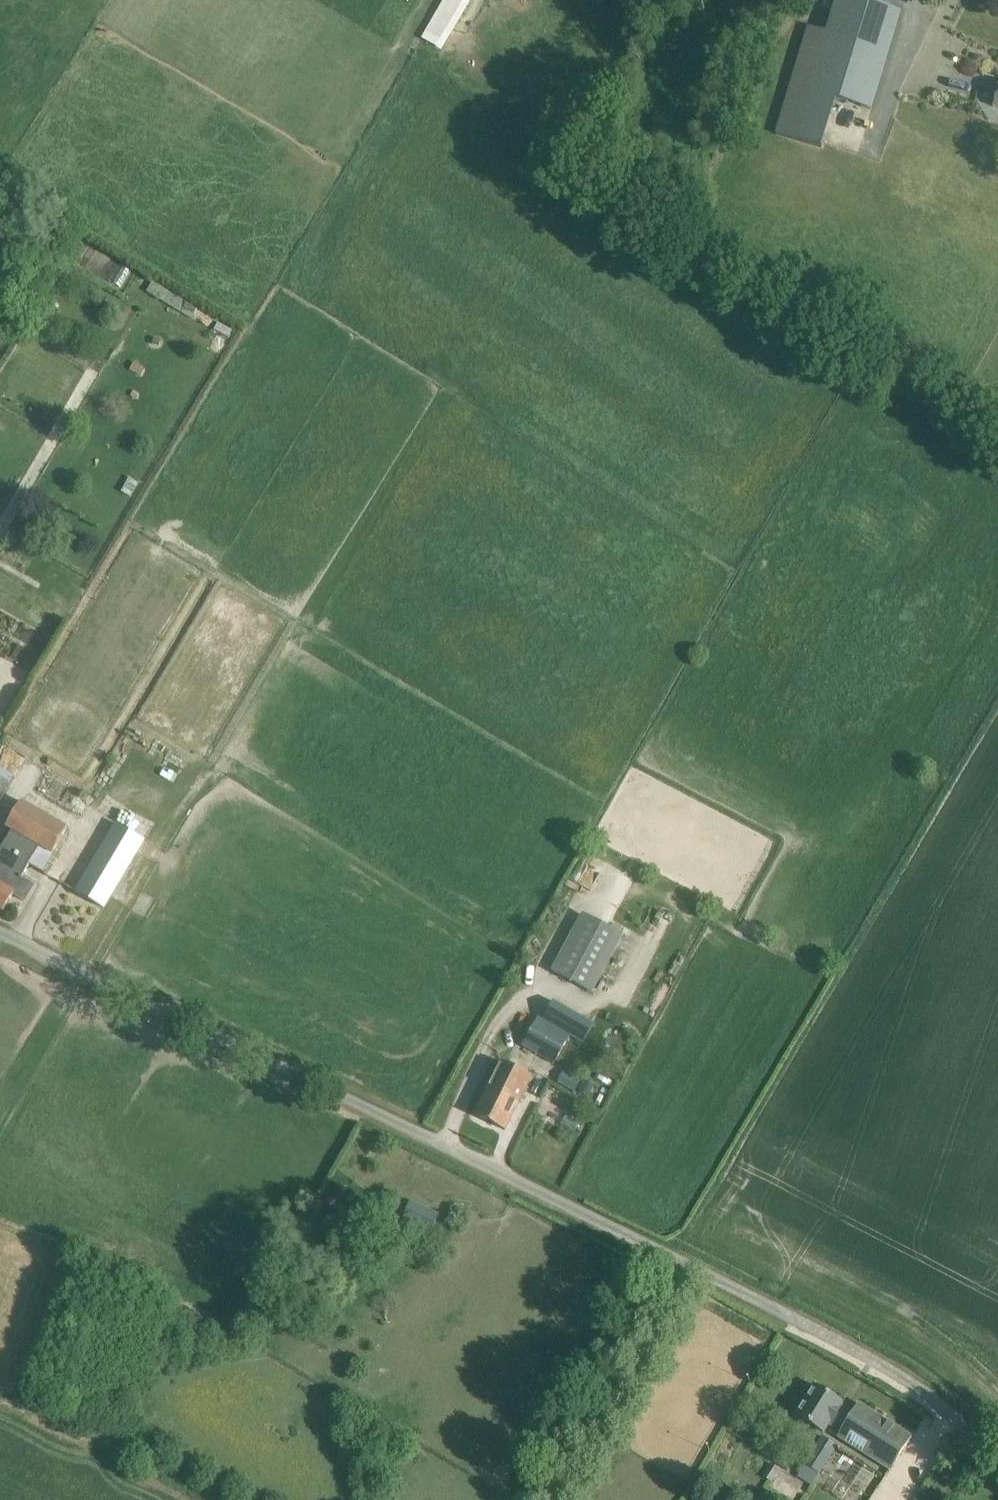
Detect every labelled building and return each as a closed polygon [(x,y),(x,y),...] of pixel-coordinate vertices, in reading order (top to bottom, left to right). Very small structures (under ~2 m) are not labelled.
[(421,37),(422,38),(438,48),(468,0),(443,0),(421,37)] [(860,0),(837,0),(825,43),(805,37),(777,130),(821,142),(833,100),(870,111),(901,12),(860,0)] [(222,357),(229,344),(218,337),(210,350),(222,357)] [(123,491),(132,496),(139,483),(130,478),(123,491)] [(0,780),(0,803),(10,786),(9,786),(0,780)] [(22,802),(7,828),(13,831),(0,854),(0,908),(4,911),(14,894),(25,901),(34,885),(21,878),(40,846),(53,854),(66,827),(22,802)] [(104,908),(114,891),(145,839),(119,824),(76,892),(104,908)] [(584,915),(553,971),(592,992),(622,935),(584,915)] [(571,1034),(539,1017),(523,1046),(555,1064),(571,1034)] [(475,1115),(506,1130),(532,1075),(500,1061),(475,1115)] [(582,1081),(564,1070),(558,1079),(576,1091),(582,1081)] [(578,1094),(588,1099),(594,1089),(584,1083),(578,1094)] [(411,1201),(402,1219),(431,1233),(439,1215),(411,1201)] [(842,1402),(816,1385),(796,1415),(823,1432),(829,1423),(841,1430),(837,1436),(892,1470),(912,1437),(859,1403),(853,1413),(845,1408),(842,1412),(838,1409),(842,1402)] [(837,1446),(822,1436),(797,1477),(812,1486),(837,1446)] [(762,1475),(771,1481),(772,1483),(782,1469),(771,1463),(762,1475)]
